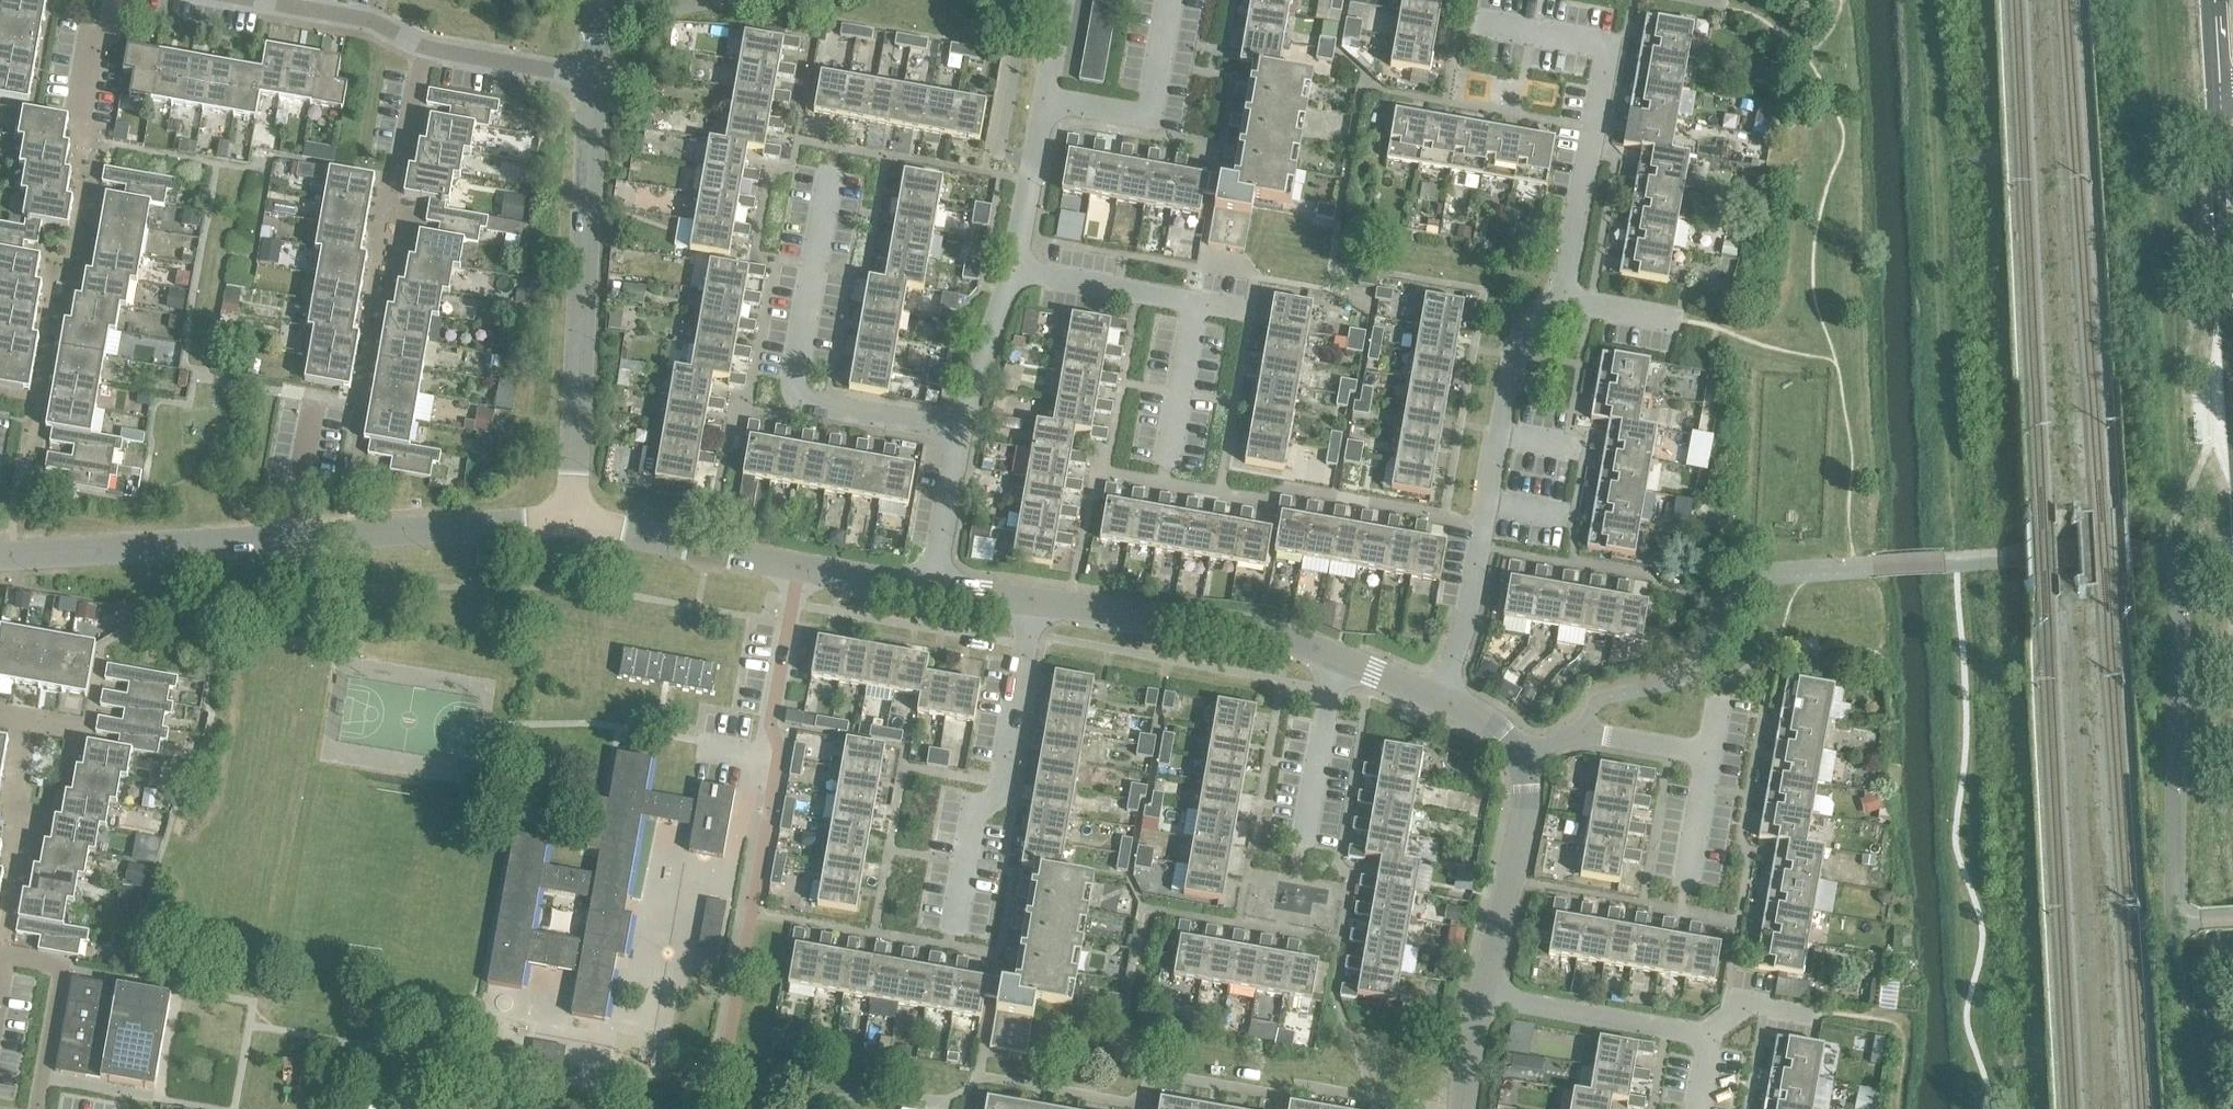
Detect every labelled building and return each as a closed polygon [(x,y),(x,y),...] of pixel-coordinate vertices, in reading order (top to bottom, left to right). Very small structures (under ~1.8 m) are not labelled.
[(42,23),(45,4),(39,3),(40,0),(1,0),(0,4),(0,16),(42,23)] [(1092,5),(1116,9),(1117,0),(1093,0),(1092,5)] [(1249,8),(1287,15),(1290,0),(1250,0),(1249,8)] [(1329,11),(1340,13),(1342,0),(1331,0),(1329,11)] [(1399,11),(1438,18),(1441,0),(1401,0),(1399,11)] [(1092,5),(1090,17),(1114,22),(1116,9),(1092,5)] [(1249,8),(1244,35),(1282,42),(1287,15),(1249,8)] [(1317,8),(1315,19),(1338,23),(1340,13),(1329,11),(1317,8)] [(1399,11),(1395,38),(1433,45),(1438,18),(1399,11)] [(37,49),(38,41),(41,30),(34,29),(35,23),(42,24),(42,23),(0,16),(0,42),(37,49)] [(1090,17),(1087,30),(1111,34),(1114,22),(1090,17)] [(1642,35),(1640,50),(1687,58),(1693,26),(1646,17),(1644,29),(1648,30),(1647,36),(1642,35)] [(1346,19),(1344,29),(1360,32),(1362,22),(1346,19)] [(839,36),(855,38),(857,28),(841,25),(839,36)] [(857,28),(855,38),(871,41),(873,31),(857,28)] [(1360,32),(1344,29),(1342,40),(1358,43),(1360,32)] [(1087,30),(1085,42),(1109,47),(1111,34),(1087,30)] [(744,34),(739,62),(777,69),(776,75),(793,78),(795,67),(778,64),(781,48),(797,51),(799,40),(782,37),(782,40),(744,34)] [(894,45),(910,48),(912,37),(896,35),(894,45)] [(1239,63),(1257,67),(1258,66),(1278,69),(1278,68),(1282,42),(1244,35),(1239,63)] [(912,37),(910,48),(926,51),(928,40),(912,37)] [(1319,38),(1317,48),(1333,51),(1335,41),(1319,38)] [(1433,45),(1395,38),(1390,66),(1428,73),(1433,45)] [(1342,40),(1341,47),(1355,60),(1358,43),(1342,40)] [(32,75),(36,56),(29,55),(31,49),(37,50),(37,49),(0,42),(0,69),(32,75)] [(1085,42),(1083,55),(1107,59),(1109,47),(1085,42)] [(948,55),(965,58),(966,47),(950,44),(948,55)] [(150,102),(159,52),(158,54),(128,49),(128,47),(127,47),(122,73),(133,74),(128,98),(129,99),(129,98),(130,98),(130,96),(150,100),(150,102)] [(265,47),(261,72),(262,72),(258,94),(260,95),(279,98),(278,100),(279,100),(283,75),(293,77),(298,52),(297,52),(297,54),(266,49),(267,47),(266,47),(266,48),(265,47)] [(966,47),(965,58),(980,61),(982,50),(966,47)] [(1333,51),(1317,48),(1315,59),(1331,62),(1333,51)] [(1637,67),(1634,81),(1682,90),(1687,58),(1640,50),(1638,60),(1643,60),(1642,67),(1637,67)] [(170,106),(171,106),(175,81),(186,83),(190,57),(189,59),(159,54),(160,52),(159,52),(150,102),(151,102),(151,100),(171,104),(170,106)] [(298,52),(293,77),(283,75),(279,100),(280,98),(310,103),(309,106),(310,106),(319,56),(318,56),(318,58),(298,55),(298,52)] [(1083,55),(1081,68),(1105,72),(1107,59),(1083,55)] [(319,56),(310,106),(311,104),(341,109),(340,111),(341,111),(342,111),(346,85),(336,83),(340,60),(339,60),(339,59),(338,61),(319,58),(319,56)] [(201,111),(202,111),(211,61),(210,61),(210,63),(190,60),(191,57),(190,57),(186,83),(175,81),(171,106),(172,104),(202,109),(201,111)] [(1755,60),(1753,70),(1770,73),(1772,63),(1755,60)] [(233,117),(237,92),(227,90),(232,64),(231,64),(231,66),(211,63),(211,61),(202,111),(202,112),(203,109),(233,115),(233,117)] [(739,62),(734,89),(773,96),(771,102),(788,105),(790,94),(773,91),(776,75),(777,69),(739,62)] [(237,92),(233,117),(234,115),(254,118),(253,121),(254,121),(254,120),(255,120),(260,95),(258,94),(262,72),(261,72),(232,67),(232,64),(227,90),(237,92)] [(1213,208),(1232,212),(1250,215),(1253,196),(1283,202),(1306,73),(1278,68),(1278,69),(1258,66),(1257,67),(1255,81),(1259,82),(1258,88),(1235,84),(1233,95),(1252,99),(1249,113),(1254,114),(1253,120),(1230,116),(1228,127),(1246,130),(1244,145),(1248,145),(1247,151),(1224,147),(1222,159),(1241,162),(1238,176),(1242,177),(1241,183),(1218,179),(1213,208)] [(1105,72),(1081,68),(1078,80),(1102,85),(1105,72)] [(0,69),(0,97),(28,102),(31,82),(25,81),(26,75),(32,76),(32,75),(0,69)] [(1753,70),(1751,82),(1768,85),(1770,73),(1753,70)] [(813,113),(841,117),(848,79),(820,74),(813,113)] [(841,117),(869,122),(875,84),(848,79),(841,117)] [(1631,98),(1628,113),(1676,121),(1682,90),(1634,81),(1632,91),(1637,92),(1636,99),(1631,98)] [(869,122),(896,127),(903,88),(875,84),(869,122)] [(896,127),(923,132),(930,93),(903,88),(896,127)] [(734,89),(729,116),(768,123),(767,130),(783,132),(785,121),(769,118),(771,102),(773,96),(734,89)] [(450,109),(448,121),(473,126),(472,127),(475,127),(488,129),(488,128),(487,128),(490,113),(495,114),(495,115),(496,115),(499,103),(428,90),(425,105),(426,105),(426,104),(450,109)] [(923,132),(950,137),(957,98),(930,93),(923,132)] [(957,98),(950,137),(978,142),(985,103),(957,98)] [(1742,101),(1739,109),(1751,112),(1753,104),(1742,101)] [(17,138),(25,139),(25,138),(63,145),(66,126),(60,125),(61,117),(22,110),(22,111),(21,111),(24,112),(19,137),(17,136),(17,137),(17,138)] [(1757,111),(1752,134),(1767,137),(1772,114),(1757,111)] [(1386,159),(1419,165),(1427,117),(1417,116),(1416,121),(1409,119),(1410,115),(1394,112),(1393,121),(1390,139),(1386,159)] [(1623,145),(1641,149),(1641,148),(1670,153),(1671,152),(1676,121),(1628,113),(1627,123),(1632,123),(1630,130),(1625,130),(1623,145)] [(729,116),(725,142),(725,144),(747,147),(747,149),(762,151),(763,151),(764,146),(767,130),(768,123),(729,116)] [(1419,165),(1450,170),(1458,123),(1449,121),(1448,126),(1441,125),(1442,120),(1427,117),(1419,165)] [(428,125),(424,144),(462,151),(461,152),(469,154),(469,153),(470,153),(470,152),(468,152),(472,127),(473,126),(448,121),(435,119),(434,127),(428,125)] [(1386,119),(1383,138),(1390,139),(1393,121),(1386,119)] [(1450,170),(1482,176),(1490,129),(1480,127),(1480,132),(1472,131),(1473,126),(1458,123),(1450,170)] [(1482,176),(1513,182),(1522,134),(1512,132),(1511,137),(1504,136),(1505,131),(1490,129),(1482,176)] [(1522,134),(1513,182),(1546,187),(1554,140),(1544,138),(1543,143),(1535,142),(1536,137),(1522,134)] [(1061,191),(1089,196),(1096,158),(1091,157),(1075,154),(1078,138),(1067,136),(1064,153),(1068,153),(1061,191)] [(19,165),(26,166),(27,165),(64,172),(68,153),(62,152),(63,145),(25,138),(25,139),(21,164),(18,163),(18,164),(19,164),(19,165)] [(709,140),(704,168),(742,175),(743,170),(747,149),(747,147),(725,144),(725,142),(709,140)] [(1089,196),(1116,201),(1123,163),(1118,162),(1102,159),(1105,142),(1094,140),(1091,157),(1096,158),(1089,196)] [(180,141),(179,153),(195,155),(196,143),(180,141)] [(305,144),(303,158),(333,163),(335,149),(305,144)] [(417,150),(414,169),(451,176),(451,177),(458,179),(458,178),(459,178),(459,177),(457,177),(461,152),(462,151),(424,144),(423,151),(417,150)] [(1116,201),(1143,206),(1150,167),(1145,166),(1130,164),(1132,147),(1121,145),(1118,162),(1123,163),(1116,201)] [(763,151),(762,151),(761,157),(778,160),(780,148),(764,146),(763,151)] [(1638,164),(1635,179),(1683,188),(1689,155),(1671,152),(1670,153),(1641,148),(1641,149),(1639,157),(1644,158),(1643,165),(1638,164)] [(1143,206),(1171,211),(1178,172),(1173,171),(1157,168),(1160,152),(1148,150),(1145,166),(1150,167),(1143,206)] [(1178,172),(1171,211),(1199,216),(1206,177),(1184,173),(1187,157),(1176,155),(1173,171),(1178,172)] [(298,164),(295,177),(311,179),(313,167),(298,164)] [(20,192),(28,193),(28,192),(66,199),(69,180),(63,179),(64,172),(27,165),(26,166),(22,191),(20,190),(20,191),(20,192)] [(704,168),(699,195),(737,202),(738,197),(741,181),(757,184),(759,173),(743,170),(742,175),(704,168)] [(126,186),(124,198),(124,199),(148,203),(148,204),(150,205),(151,204),(163,207),(164,205),(163,205),(165,191),(171,192),(172,193),(174,180),(103,169),(101,183),(102,183),(102,182),(126,186)] [(403,195),(429,200),(429,199),(445,201),(444,203),(448,203),(449,203),(449,202),(446,201),(451,177),(451,176),(414,169),(413,176),(406,175),(403,195)] [(323,196),(369,204),(372,186),(366,185),(368,176),(329,170),(328,170),(328,171),(330,171),(325,196),(323,196)] [(903,173),(898,201),(937,207),(942,179),(903,173)] [(1633,196),(1630,211),(1677,219),(1683,188),(1635,179),(1634,189),(1639,190),(1637,197),(1633,196)] [(22,219),(25,219),(26,218),(41,221),(41,222),(67,227),(71,207),(65,206),(66,199),(28,192),(28,193),(24,218),(21,217),(21,218),(22,218),(22,219)] [(504,195),(500,218),(521,222),(525,198),(504,195)] [(699,195),(694,222),(733,229),(733,224),(736,208),(753,211),(755,200),(738,197),(737,202),(699,195)] [(104,203),(100,222),(146,230),(144,229),(148,204),(148,203),(124,199),(124,198),(111,196),(110,204),(104,203)] [(319,222),(364,230),(368,211),(361,210),(362,204),(369,205),(369,204),(323,196),(323,197),(325,197),(321,222),(319,222)] [(440,224),(438,236),(437,238),(462,242),(464,243),(464,242),(477,245),(477,243),(476,243),(479,229),(485,230),(486,230),(488,219),(488,218),(443,210),(444,203),(445,201),(429,199),(429,200),(425,222),(426,223),(426,222),(440,224)] [(898,201),(893,228),(932,235),(937,207),(898,201)] [(975,203),(973,214),(989,217),(991,206),(975,203)] [(1318,204),(1316,218),(1333,221),(1335,207),(1318,204)] [(1213,208),(1212,218),(1230,222),(1232,212),(1213,208)] [(183,211),(181,225),(197,227),(200,213),(183,211)] [(1529,211),(1526,227),(1538,229),(1541,213),(1529,211)] [(1627,227),(1624,242),(1672,251),(1677,219),(1630,211),(1628,220),(1633,221),(1632,228),(1627,227)] [(1232,212),(1230,222),(1248,225),(1250,215),(1232,212)] [(989,217),(973,214),(971,224),(987,227),(989,217)] [(9,216),(7,226),(24,229),(25,219),(22,219),(9,216)] [(21,254),(21,253),(23,241),(36,244),(36,245),(37,245),(41,222),(41,221),(26,218),(25,219),(24,229),(7,226),(0,224),(0,251),(21,254)] [(1212,218),(1210,227),(1228,230),(1230,222),(1212,218)] [(488,219),(486,230),(520,236),(522,225),(488,219)] [(99,229),(96,248),(141,256),(139,255),(144,230),(146,231),(146,230),(100,222),(100,223),(106,224),(105,230),(99,229)] [(314,250),(322,251),(322,250),(360,256),(363,237),(357,236),(358,230),(364,231),(364,230),(319,222),(318,223),(321,223),(316,248),(314,248),(314,249),(315,249),(314,250)] [(733,229),(694,222),(689,250),(728,257),(731,236),(748,238),(750,227),(733,224),(733,229)] [(1230,222),(1228,230),(1247,233),(1248,225),(1230,222)] [(1489,228),(1486,241),(1501,244),(1503,230),(1498,223),(1489,228)] [(1057,225),(1055,238),(1079,243),(1081,233),(1082,229),(1057,225)] [(262,227),(260,239),(268,240),(270,229),(262,227)] [(1210,227),(1209,235),(1227,239),(1228,230),(1210,227)] [(893,228),(888,255),(927,262),(932,235),(893,228)] [(1458,228),(1456,238),(1468,240),(1470,230),(1458,228)] [(1228,230),(1227,239),(1245,242),(1247,233),(1228,230)] [(417,241),(413,260),(451,267),(451,268),(459,269),(459,268),(460,268),(457,268),(462,242),(437,238),(438,236),(424,234),(423,242),(417,241)] [(1207,245),(1225,248),(1227,239),(1209,235),(1207,245)] [(1227,239),(1225,248),(1243,252),(1245,242),(1227,239)] [(261,240),(259,249),(271,251),(272,242),(261,240)] [(1672,251),(1624,242),(1623,252),(1628,253),(1626,260),(1621,259),(1619,275),(1666,283),(1672,251)] [(1723,242),(1720,255),(1736,258),(1738,245),(1723,242)] [(94,255),(91,274),(128,281),(128,282),(136,283),(136,282),(137,283),(137,282),(135,281),(139,256),(141,257),(141,256),(96,248),(95,249),(102,250),(101,256),(94,255)] [(315,275),(361,283),(365,264),(358,263),(360,256),(322,250),(322,251),(318,275),(315,275)] [(35,284),(38,265),(32,264),(34,255),(21,253),(21,254),(0,251),(0,278),(35,284)] [(183,252),(181,262),(190,264),(192,254),(183,252)] [(888,255),(884,281),(884,282),(906,286),(906,287),(922,290),(927,262),(888,255)] [(260,258),(259,265),(270,266),(271,260),(260,258)] [(965,258),(963,268),(979,271),(981,261),(965,258)] [(406,266),(403,285),(441,292),(440,293),(448,294),(448,293),(449,293),(447,292),(451,268),(451,267),(413,260),(412,267),(406,266)] [(709,262),(704,291),(743,298),(744,293),(747,277),(763,280),(765,268),(748,265),(747,269),(709,262)] [(979,271),(963,268),(961,279),(977,282),(979,271)] [(177,272),(175,285),(187,287),(189,274),(177,272)] [(1357,285),(1374,288),(1375,276),(1359,273),(1357,285)] [(84,280),(80,299),(118,306),(118,307),(125,308),(125,307),(126,307),(124,306),(128,282),(128,281),(91,274),(90,281),(84,280)] [(311,301),(357,309),(360,290),(354,289),(355,283),(361,284),(361,283),(315,275),(315,276),(317,276),(313,301),(311,301)] [(36,311),(40,292),(34,291),(35,284),(0,278),(0,305),(36,311)] [(868,279),(863,307),(901,314),(906,287),(906,286),(884,282),(884,281),(868,279)] [(395,291),(392,310),(430,316),(430,318),(438,319),(438,318),(436,317),(440,293),(441,292),(403,285),(401,292),(395,291)] [(624,285),(622,304),(643,306),(645,287),(624,285)] [(226,288),(222,311),(236,313),(240,291),(226,288)] [(1374,300),(1377,300),(1390,302),(1392,292),(1376,289),(1374,300)] [(171,291),(168,308),(182,311),(184,293),(171,291)] [(704,291),(699,318),(738,325),(739,320),(742,304),(758,307),(760,296),(744,293),(743,298),(704,291)] [(1424,297),(1419,325),(1458,332),(1463,304),(1424,297)] [(73,305),(70,324),(107,330),(107,332),(114,333),(115,332),(115,331),(113,331),(118,307),(118,306),(80,299),(79,306),(73,305)] [(1273,299),(1268,327),(1307,334),(1312,305),(1273,299)] [(307,328),(314,330),(314,329),(352,335),(355,316),(349,315),(350,309),(356,310),(357,309),(311,301),(311,302),(313,302),(308,327),(306,327),(307,328)] [(32,337),(35,318),(29,317),(30,311),(36,312),(36,311),(0,305),(0,332),(32,337)] [(480,307),(477,324),(499,328),(502,311),(480,307)] [(863,307),(858,334),(896,341),(901,314),(863,307)] [(939,309),(937,320),(953,323),(955,312),(939,309)] [(385,316),(381,335),(428,343),(428,342),(426,342),(430,318),(430,316),(392,310),(391,317),(385,316)] [(1025,311),(1021,335),(1034,337),(1038,313),(1025,311)] [(170,315),(168,329),(176,330),(178,317),(170,315)] [(1071,316),(1066,344),(1105,351),(1106,347),(1108,331),(1125,334),(1127,322),(1110,319),(1109,323),(1071,316)] [(699,318),(694,345),(733,352),(734,347),(737,331),(753,334),(755,323),(739,320),(738,325),(699,318)] [(953,323),(937,320),(935,330),(951,333),(953,323)] [(62,330),(59,348),(105,356),(103,355),(107,332),(107,330),(70,324),(68,331),(62,330)] [(1419,325),(1415,352),(1453,359),(1458,332),(1419,325)] [(1268,327),(1263,354),(1302,361),(1307,334),(1268,327)] [(308,354),(353,362),(357,343),(351,342),(352,335),(314,329),(314,330),(310,354),(308,354)] [(1372,329),(1369,344),(1380,346),(1383,330),(1372,329)] [(1349,330),(1347,340),(1363,343),(1365,332),(1349,330)] [(33,364),(37,345),(30,344),(32,337),(0,332),(0,358),(33,364)] [(858,334),(853,361),(892,368),(896,341),(858,334)] [(380,342),(377,361),(423,369),(421,368),(425,343),(428,343),(381,335),(381,336),(387,337),(386,343),(380,342)] [(1014,338),(1009,361),(1019,364),(1024,340),(1014,338)] [(1363,343),(1347,340),(1345,351),(1361,353),(1363,343)] [(934,341),(933,347),(949,350),(950,344),(934,341)] [(1066,344),(1061,372),(1100,378),(1101,374),(1104,358),(1120,361),(1122,349),(1106,347),(1105,351),(1066,344)] [(1380,346),(1369,344),(1366,360),(1377,362),(1380,346)] [(694,345),(690,371),(690,372),(712,376),(712,377),(728,380),(729,374),(732,358),(748,361),(750,350),(734,347),(733,352),(694,345)] [(54,374),(54,375),(100,383),(98,382),(102,356),(105,357),(105,356),(59,348),(55,368),(62,369),(61,375),(54,374)] [(621,351),(620,361),(630,362),(631,352),(621,351)] [(1415,352),(1410,380),(1448,386),(1453,359),(1415,352)] [(353,362),(308,354),(307,354),(310,355),(305,380),(303,380),(304,381),(342,388),(344,380),(350,381),(353,362)] [(1263,354),(1258,381),(1297,388),(1302,361),(1263,354)] [(1598,372),(1596,387),(1643,395),(1649,363),(1601,354),(1599,365),(1604,366),(1603,373),(1598,372)] [(491,356),(489,366),(498,368),(500,358),(491,356)] [(0,358),(0,386),(22,390),(24,382),(30,383),(33,364),(0,358)] [(251,360),(248,374),(257,376),(260,362),(251,360)] [(372,386),(372,387),(419,395),(417,395),(421,369),(423,369),(377,361),(373,380),(379,381),(378,387),(372,386)] [(620,361),(619,370),(641,374),(643,364),(630,362),(620,361)] [(892,368),(853,361),(848,389),(887,396),(893,397),(893,396),(887,395),(892,368)] [(929,364),(928,374),(944,377),(946,366),(929,364)] [(674,369),(669,397),(707,404),(708,398),(712,377),(712,376),(690,372),(690,371),(674,369)] [(181,372),(178,385),(186,386),(188,374),(181,372)] [(1061,372),(1056,399),(1095,406),(1096,401),(1099,385),(1115,388),(1117,376),(1101,374),(1100,378),(1061,372)] [(728,380),(727,385),(744,388),(746,377),(729,374),(728,380)] [(944,377),(928,374),(926,385),(942,388),(944,377)] [(50,400),(50,401),(95,409),(96,408),(93,408),(98,383),(100,384),(100,383),(54,375),(51,394),(57,395),(56,401),(50,400)] [(1338,391),(1349,393),(1354,393),(1356,383),(1340,380),(1338,391)] [(1410,380),(1405,407),(1444,414),(1448,386),(1410,380)] [(1258,381),(1254,408),(1292,415),(1297,388),(1258,381)] [(499,382),(495,408),(510,410),(514,385),(501,382),(499,382)] [(368,412),(367,413),(414,421),(412,421),(416,396),(419,396),(419,395),(372,387),(369,406),(375,407),(374,413),(368,412)] [(1590,419),(1608,422),(1608,421),(1638,427),(1638,426),(1643,395),(1596,387),(1594,397),(1599,397),(1598,404),(1593,403),(1590,419)] [(1362,388),(1359,403),(1370,405),(1372,389),(1362,388)] [(1349,393),(1338,391),(1335,406),(1346,408),(1349,393)] [(138,393),(136,404),(149,407),(152,395),(138,393)] [(669,397),(664,424),(702,431),(703,426),(706,410),(723,413),(725,401),(708,398),(707,404),(669,397)] [(1056,399),(1052,425),(1052,426),(1074,430),(1074,431),(1090,434),(1091,428),(1094,412),(1110,415),(1112,404),(1096,401),(1095,406),(1056,399)] [(52,421),(51,429),(88,435),(89,434),(93,409),(95,409),(50,401),(46,420),(52,421)] [(1370,405),(1359,403),(1353,402),(1352,413),(1368,416),(1370,405)] [(1405,407),(1400,434),(1439,441),(1444,414),(1405,407)] [(1254,408),(1249,436),(1287,442),(1292,415),(1254,408)] [(475,423),(474,432),(490,434),(493,412),(477,410),(475,423)] [(370,433),(369,441),(407,448),(408,447),(412,421),(414,422),(414,421),(367,413),(364,432),(370,433)] [(1003,418),(1001,428),(1021,431),(1023,422),(1003,418)] [(772,442),(756,440),(759,423),(748,421),(745,438),(748,439),(742,477),(736,514),(751,517),(757,485),(753,484),(754,479),(770,482),(777,443),(772,442)] [(1605,438),(1603,453),(1650,461),(1656,429),(1638,426),(1638,427),(1608,421),(1608,422),(1607,431),(1611,432),(1610,439),(1605,438)] [(1036,422),(1031,450),(1069,457),(1070,452),(1074,431),(1074,430),(1052,426),(1052,425),(1036,422)] [(664,424),(659,451),(698,458),(699,453),(701,437),(718,440),(720,429),(703,426),(702,431),(664,424)] [(770,482),(797,487),(804,448),(799,447),(783,444),(786,428),(775,426),(772,442),(777,443),(770,482)] [(1090,434),(1089,439),(1106,442),(1108,431),(1091,428),(1090,434)] [(74,446),(71,459),(71,460),(110,467),(110,466),(113,451),(119,452),(119,453),(120,453),(122,441),(120,440),(91,435),(89,434),(88,435),(51,429),(48,443),(49,443),(50,442),(74,446)] [(121,430),(120,440),(122,441),(143,444),(143,443),(145,434),(121,430)] [(797,487),(824,492),(831,453),(826,452),(810,449),(813,433),(802,431),(799,447),(804,448),(797,487)] [(1330,433),(1328,449),(1338,451),(1341,435),(1330,433)] [(1691,433),(1684,466),(1699,469),(1706,470),(1712,438),(1702,435),(1699,435),(1691,433)] [(476,434),(473,451),(496,455),(499,438),(476,434)] [(1400,434),(1395,461),(1434,468),(1439,441),(1400,434)] [(824,492),(851,496),(858,458),(854,457),(838,454),(841,437),(829,435),(826,452),(831,453),(824,492)] [(1287,442),(1249,436),(1244,464),(1282,471),(1287,442)] [(851,496),(878,501),(885,462),(881,462),(865,459),(868,442),(857,440),(854,457),(858,458),(851,496)] [(407,448),(369,441),(366,455),(391,459),(389,472),(429,479),(429,478),(431,463),(437,464),(437,465),(439,465),(441,453),(410,448),(410,447),(408,447),(407,448)] [(1346,441),(1345,452),(1361,455),(1363,444),(1346,441)] [(885,462),(878,501),(907,506),(914,467),(892,464),(895,447),(884,445),(881,462),(885,462)] [(1338,451),(1328,449),(1325,465),(1336,467),(1338,451)] [(1031,450),(1026,478),(1064,484),(1065,480),(1068,464),(1085,467),(1087,455),(1070,452),(1069,457),(1031,450)] [(698,458),(659,451),(654,479),(661,480),(693,486),(697,464),(713,467),(715,456),(699,453),(698,458)] [(1361,455),(1345,452),(1343,463),(1359,465),(1361,455)] [(1600,470),(1597,485),(1645,493),(1650,461),(1603,453),(1601,463),(1606,464),(1605,471),(1600,470)] [(71,460),(71,459),(46,454),(44,469),(45,469),(45,468),(69,473),(67,485),(66,485),(66,486),(106,493),(107,492),(106,492),(108,477),(114,478),(114,479),(115,479),(116,475),(117,467),(110,466),(110,467),(71,460)] [(983,460),(981,469),(992,471),(994,462),(983,460)] [(1434,468),(1395,461),(1390,489),(1429,496),(1434,468)] [(117,467),(116,475),(129,477),(131,469),(117,467)] [(1026,478),(1021,505),(1060,512),(1061,507),(1063,491),(1080,494),(1082,483),(1065,480),(1064,484),(1026,478)] [(661,480),(659,493),(690,499),(693,486),(661,480)] [(1099,540),(1127,545),(1134,506),(1129,505),(1113,503),(1116,486),(1105,484),(1102,501),(1106,502),(1099,540)] [(1594,501),(1592,516),(1639,524),(1645,493),(1597,485),(1595,494),(1600,495),(1599,502),(1594,501)] [(1154,550),(1181,554),(1187,516),(1184,515),(1168,512),(1172,490),(1160,488),(1156,510),(1161,511),(1154,550)] [(1127,545),(1154,550),(1161,511),(1156,510),(1140,507),(1143,491),(1132,489),(1129,505),(1134,506),(1127,545)] [(1273,553),(1301,558),(1308,519),(1304,518),(1288,516),(1291,499),(1279,497),(1276,515),(1280,515),(1273,553)] [(1181,554),(1209,559),(1216,521),(1211,520),(1195,517),(1198,501),(1187,499),(1184,515),(1187,516),(1181,554)] [(1301,558),(1329,563),(1335,524),(1331,523),(1315,520),(1318,504),(1307,502),(1304,518),(1308,519),(1301,558)] [(1209,559),(1236,564),(1243,525),(1238,525),(1222,522),(1225,505),(1214,503),(1211,520),(1216,521),(1209,559)] [(1021,505),(1016,532),(1055,539),(1056,534),(1059,518),(1075,521),(1077,510),(1061,507),(1060,512),(1021,505)] [(1329,563),(1356,568),(1363,529),(1358,528),(1342,525),(1345,509),(1334,507),(1331,523),(1335,524),(1329,563)] [(1243,525),(1236,564),(1264,569),(1271,530),(1249,527),(1252,510),(1241,508),(1238,525),(1243,525)] [(1356,568),(1383,572),(1390,534),(1385,533),(1369,530),(1372,514),(1361,512),(1358,528),(1363,529),(1356,568)] [(1383,572),(1410,577),(1417,538),(1412,538),(1397,535),(1400,518),(1388,516),(1385,533),(1390,534),(1383,572)] [(1639,524),(1592,516),(1590,526),(1595,527),(1594,534),(1589,533),(1586,548),(1634,557),(1639,524)] [(1417,538),(1410,577),(1438,582),(1445,544),(1424,540),(1427,523),(1415,521),(1412,538),(1417,538)] [(970,532),(970,537),(989,540),(991,528),(972,524),(971,526),(970,532)] [(829,537),(828,543),(842,546),(844,532),(836,531),(829,537)] [(1055,539),(1016,532),(1011,560),(1050,567),(1054,545),(1070,548),(1072,537),(1056,534),(1055,539)] [(1502,618),(1531,623),(1537,584),(1533,583),(1517,580),(1520,564),(1508,562),(1506,579),(1509,580),(1502,618)] [(1086,567),(1084,576),(1095,579),(1097,569),(1086,567)] [(1531,623),(1558,627),(1565,589),(1560,588),(1544,585),(1547,569),(1536,567),(1533,583),(1537,584),(1531,623)] [(1558,627),(1585,632),(1592,594),(1587,593),(1571,590),(1574,574),(1563,572),(1560,588),(1565,589),(1558,627)] [(1585,632),(1612,637),(1619,599),(1614,598),(1598,595),(1601,578),(1590,576),(1587,593),(1592,594),(1585,632)] [(1152,580),(1150,584),(1153,589),(1158,588),(1160,583),(1157,579),(1152,580)] [(1619,599),(1612,637),(1640,642),(1647,604),(1626,600),(1628,583),(1617,581),(1614,598),(1619,599)] [(17,594),(14,609),(26,611),(29,596),(17,594)] [(60,598),(57,612),(75,615),(77,601),(60,598)] [(1323,604),(1320,624),(1339,634),(1343,608),(1323,604)] [(79,605),(76,619),(94,622),(96,608),(79,605)] [(14,685),(24,631),(23,631),(23,633),(0,629),(1,627),(0,627),(0,680),(14,682),(14,685)] [(37,689),(38,689),(47,635),(46,637),(24,633),(24,631),(14,685),(15,685),(15,682),(38,686),(37,689)] [(60,693),(61,693),(70,639),(69,642),(47,638),(47,635),(38,689),(38,687),(61,691),(60,693)] [(810,677),(838,682),(845,643),(817,638),(810,677)] [(70,639),(61,693),(62,691),(84,695),(84,697),(85,697),(85,696),(86,696),(95,645),(94,645),(94,644),(93,643),(93,646),(70,642),(71,640),(70,639)] [(838,682),(865,687),(872,648),(845,643),(838,682)] [(865,687),(893,692),(899,653),(872,648),(865,687)] [(623,650),(618,677),(662,684),(668,685),(711,693),(716,666),(623,650)] [(893,692),(919,696),(920,697),(924,674),(927,658),(899,653),(893,692)] [(1481,663),(1474,676),(1490,684),(1497,671),(1481,663)] [(129,683),(127,695),(126,696),(166,703),(166,702),(168,687),(174,688),(174,689),(175,689),(177,678),(106,665),(104,679),(105,679),(129,683)] [(1054,673),(1049,702),(1087,708),(1092,680),(1054,673)] [(916,713),(944,718),(951,679),(924,674),(920,697),(919,696),(916,713)] [(951,679),(944,718),(972,723),(979,684),(951,679)] [(1783,697),(1780,711),(1828,720),(1833,688),(1786,679),(1784,689),(1789,690),(1788,698),(1783,697)] [(1505,682),(1499,692),(1514,701),(1520,690),(1505,682)] [(1525,688),(1520,698),(1531,703),(1536,693),(1525,688)] [(1143,706),(1154,708),(1157,692),(1146,690),(1143,706)] [(124,709),(122,721),(122,722),(161,729),(161,728),(164,713),(169,714),(169,715),(170,715),(172,703),(166,702),(166,703),(126,696),(127,695),(102,691),(99,706),(100,706),(100,705),(124,709)] [(1160,709),(1166,710),(1171,711),(1174,695),(1163,693),(1160,709)] [(1049,702),(1044,729),(1083,736),(1087,708),(1049,702)] [(1216,702),(1211,730),(1250,737),(1255,709),(1216,702)] [(784,723),(801,726),(803,714),(786,711),(784,723)] [(1777,728),(1775,743),(1822,751),(1828,720),(1780,711),(1779,721),(1784,722),(1782,729),(1777,728)] [(804,715),(802,726),(814,728),(816,717),(804,715)] [(119,735),(117,748),(130,750),(129,751),(132,752),(132,751),(157,756),(157,755),(156,755),(159,740),(165,741),(164,741),(166,742),(168,729),(161,728),(161,729),(122,722),(122,721),(97,717),(94,732),(95,732),(95,731),(119,735)] [(814,728),(829,731),(831,720),(816,717),(814,728)] [(831,720),(829,731),(845,734),(847,723),(831,720)] [(868,738),(884,740),(886,730),(870,727),(868,738)] [(1044,729),(1039,756),(1078,763),(1083,736),(1044,729)] [(886,730),(884,740),(900,743),(902,732),(886,730)] [(1211,730),(1206,758),(1245,764),(1250,737),(1211,730)] [(1162,733),(1159,749),(1170,751),(1173,735),(1162,733)] [(1138,735),(1137,745),(1153,748),(1154,738),(1138,735)] [(845,740),(840,768),(879,775),(884,747),(845,740)] [(85,750),(81,769),(119,776),(119,777),(126,778),(127,778),(127,777),(125,777),(129,751),(130,750),(117,748),(92,743),(91,751),(85,750)] [(1772,760),(1769,774),(1816,783),(1822,751),(1775,743),(1773,752),(1778,753),(1777,761),(1772,760)] [(794,744),(791,760),(802,762),(805,746),(794,744)] [(1153,748),(1137,745),(1135,756),(1151,759),(1153,748)] [(1361,776),(1377,779),(1378,774),(1416,781),(1421,753),(1383,746),(1379,768),(1362,765),(1361,776)] [(925,765),(936,767),(939,751),(928,749),(925,765)] [(1170,751),(1159,749),(1156,765),(1167,767),(1170,751)] [(939,751),(936,767),(946,769),(949,753),(939,751)] [(693,826),(688,851),(688,852),(722,858),(722,857),(733,792),(734,792),(734,791),(700,785),(700,786),(697,802),(644,793),(650,761),(650,759),(616,753),(616,755),(608,803),(595,800),(586,850),(599,852),(595,876),(542,866),(546,842),(547,840),(513,834),(512,836),(513,836),(501,900),(501,902),(487,982),(486,982),(486,984),(520,990),(520,988),(524,964),(545,967),(546,967),(556,969),(578,973),(571,1014),(570,1014),(570,1015),(604,1021),(604,1020),(615,956),(623,958),(631,915),(623,914),(618,913),(621,898),(626,899),(626,897),(625,897),(640,817),(649,819),(649,818),(675,823),(684,824),(684,825),(693,826)] [(1039,756),(1034,783),(1073,790),(1078,763),(1039,756)] [(1206,758),(1202,785),(1240,791),(1245,764),(1206,758)] [(173,760),(171,772),(183,774),(185,762),(173,760)] [(802,762),(791,760),(788,776),(799,777),(802,762)] [(1599,765),(1594,793),(1632,800),(1633,796),(1636,779),(1653,782),(1654,771),(1638,768),(1637,772),(1599,765)] [(840,768),(835,796),(874,802),(879,775),(840,768)] [(74,775),(71,794),(108,801),(108,802),(115,803),(116,803),(117,802),(114,801),(119,777),(119,776),(81,769),(80,776),(74,775)] [(1356,803),(1372,806),(1373,801),(1412,808),(1416,781),(1378,774),(1377,779),(1374,795),(1358,792),(1356,803)] [(1766,791),(1763,806),(1811,814),(1816,783),(1769,774),(1767,784),(1772,785),(1771,792),(1766,791)] [(1034,783),(1030,810),(1068,817),(1073,790),(1034,783)] [(1130,785),(1128,795),(1139,797),(1144,798),(1146,787),(1130,785)] [(1202,785),(1197,812),(1236,819),(1240,791),(1202,785)] [(157,789),(154,807),(167,809),(170,792),(157,789)] [(1152,793),(1149,808),(1160,810),(1162,794),(1152,793)] [(1594,793),(1589,821),(1628,828),(1629,823),(1631,807),(1648,809),(1650,798),(1633,796),(1632,800),(1594,793)] [(63,800),(60,819),(98,826),(97,827),(105,828),(105,827),(106,827),(104,826),(108,802),(108,801),(71,794),(69,801),(63,800)] [(1879,794),(1866,797),(1871,813),(1877,811),(1879,794)] [(1877,811),(1877,821),(1888,822),(1886,795),(1879,794),(1877,811)] [(1139,797),(1128,795),(1125,811),(1136,813),(1139,797)] [(835,796),(831,823),(869,830),(874,802),(835,796)] [(784,798),(781,814),(792,816),(795,800),(784,798)] [(1351,830),(1368,833),(1368,828),(1407,835),(1412,808),(1373,801),(1372,806),(1369,822),(1353,819),(1351,830)] [(1758,838),(1776,842),(1776,841),(1805,846),(1805,845),(1811,814),(1763,806),(1762,815),(1767,816),(1766,824),(1760,823),(1758,838)] [(1160,810),(1149,808),(1144,807),(1142,818),(1158,821),(1160,810)] [(1030,810),(1025,838),(1063,844),(1068,817),(1030,810)] [(1197,812),(1192,839),(1231,846),(1236,819),(1197,812)] [(792,816),(781,814),(779,830),(789,832),(792,816)] [(53,825),(49,844),(87,850),(87,852),(94,853),(94,852),(95,852),(93,851),(97,827),(98,826),(60,819),(59,826),(53,825)] [(1589,821),(1584,848),(1623,855),(1624,850),(1627,834),(1643,837),(1645,826),(1629,823),(1628,828),(1589,821)] [(831,823),(826,850),(864,857),(869,830),(831,823)] [(1364,856),(1380,859),(1380,858),(1402,862),(1402,861),(1407,835),(1368,828),(1368,833),(1365,849),(1348,846),(1346,857),(1363,860),(1364,856)] [(146,836),(141,861),(154,864),(162,840),(146,836)] [(1020,866),(1038,869),(1038,868),(1059,872),(1059,871),(1063,844),(1025,838),(1020,866)] [(1120,838),(1118,854),(1128,856),(1131,840),(1120,838)] [(1192,839),(1187,866),(1226,873),(1231,846),(1192,839)] [(1773,858),(1770,873),(1818,881),(1824,849),(1805,845),(1805,846),(1776,841),(1776,842),(1774,851),(1779,851),(1778,859),(1773,858)] [(42,850),(39,869),(76,875),(76,876),(83,878),(84,877),(85,876),(82,876),(87,852),(87,850),(49,844),(48,851),(42,850)] [(1137,847),(1135,857),(1151,860),(1153,850),(1137,847)] [(1623,855),(1584,848),(1579,876),(1618,883),(1622,861),(1638,864),(1640,853),(1624,850),(1623,855)] [(826,850),(821,877),(860,884),(864,857),(826,850)] [(775,852),(772,868),(783,870),(785,854),(775,852)] [(1128,856),(1118,854),(1115,870),(1126,872),(1128,856)] [(1862,856),(1861,865),(1874,867),(1876,858),(1862,856)] [(1151,860),(1135,857),(1133,868),(1149,870),(1151,860)] [(1358,888),(1374,890),(1375,886),(1414,892),(1419,864),(1402,861),(1402,862),(1380,858),(1380,859),(1376,879),(1359,876),(1358,888)] [(129,863),(125,882),(142,885),(146,867),(129,863)] [(1226,873),(1187,866),(1183,894),(1221,901),(1226,873)] [(783,870),(772,868),(769,884),(780,886),(783,870)] [(995,1011),(1013,1014),(1031,1017),(1034,1000),(1064,1005),(1086,876),(1059,871),(1059,872),(1038,868),(1038,869),(1036,884),(1041,885),(1040,891),(1016,887),(1014,898),(1033,901),(1030,916),(1035,917),(1034,923),(1011,918),(1009,930),(1027,933),(1025,947),(1030,948),(1029,954),(1005,950),(1003,961),(1022,964),(1019,979),(1024,980),(1023,986),(1000,982),(995,1011)] [(31,874),(28,893),(66,900),(65,901),(73,903),(73,902),(74,902),(74,901),(72,901),(76,876),(76,875),(39,869),(37,875),(31,874)] [(1768,889),(1765,904),(1812,912),(1818,881),(1770,873),(1769,882),(1774,883),(1773,890),(1768,889)] [(860,884),(821,877),(816,905),(855,912),(860,884)] [(1353,915),(1369,918),(1370,913),(1409,920),(1414,892),(1375,886),(1374,890),(1371,907),(1355,904),(1353,915)] [(120,887),(117,906),(137,910),(140,891),(120,887)] [(1878,891),(1877,898),(1882,906),(1888,907),(1890,893),(1878,891)] [(1462,892),(1460,901),(1469,902),(1470,893),(1462,892)] [(21,899),(17,919),(61,926),(65,901),(66,900),(28,893),(27,900),(21,899)] [(704,913),(723,916),(725,903),(706,899),(704,913)] [(1547,955),(1576,960),(1583,921),(1578,920),(1562,917),(1564,901),(1553,899),(1550,916),(1554,917),(1547,955)] [(1576,960),(1603,964),(1610,926),(1605,925),(1589,922),(1592,906),(1581,904),(1578,920),(1583,921),(1576,960)] [(1762,921),(1759,936),(1807,944),(1812,912),(1765,904),(1763,913),(1768,914),(1767,922),(1762,921)] [(1446,907),(1444,921),(1462,923),(1464,909),(1446,907)] [(1603,964),(1630,969),(1637,931),(1632,930),(1616,927),(1619,911),(1608,909),(1605,925),(1610,926),(1603,964)] [(1348,942),(1365,945),(1365,940),(1404,947),(1409,920),(1370,913),(1369,918),(1366,934),(1350,931),(1348,942)] [(1630,969),(1657,974),(1664,935),(1659,935),(1643,932),(1646,915),(1635,913),(1632,930),(1637,931),(1630,969)] [(1657,974),(1684,979),(1691,940),(1686,939),(1670,937),(1673,920),(1662,918),(1659,935),(1664,935),(1657,974)] [(61,926),(17,919),(15,934),(16,933),(39,937),(37,949),(36,949),(36,950),(77,958),(77,957),(77,956),(79,942),(85,943),(86,944),(88,931),(63,926),(61,926)] [(1172,977),(1201,982),(1207,943),(1203,943),(1186,940),(1189,923),(1178,921),(1175,938),(1179,939),(1172,977)] [(1691,940),(1684,979),(1713,984),(1719,945),(1698,941),(1700,925),(1689,923),(1686,939),(1691,940)] [(1201,982),(1228,987),(1235,948),(1230,947),(1214,944),(1217,928),(1205,926),(1203,943),(1207,943),(1201,982)] [(1449,928),(1446,953),(1459,955),(1463,930),(1449,928)] [(787,985),(816,990),(823,951),(817,950),(801,947),(804,931),(793,929),(790,946),(794,947),(787,985)] [(1228,987),(1255,991),(1262,953),(1257,952),(1241,949),(1244,933),(1233,931),(1230,947),(1235,948),(1228,987)] [(816,990),(843,995),(850,956),(845,955),(829,952),(831,936),(820,934),(817,950),(823,951),(816,990)] [(1255,991),(1282,996),(1289,958),(1284,957),(1268,954),(1271,937),(1260,936),(1257,952),(1262,953),(1255,991)] [(1807,944),(1759,936),(1758,945),(1763,946),(1762,953),(1756,952),(1754,968),(1801,976),(1807,944)] [(843,995),(870,999),(877,961),(872,960),(856,957),(859,940),(848,938),(845,955),(850,956),(843,995)] [(1289,958),(1282,996),(1310,1001),(1317,963),(1295,959),(1298,942),(1287,940),(1284,957),(1289,958)] [(1343,969),(1360,972),(1361,967),(1399,974),(1404,947),(1365,940),(1365,945),(1362,961),(1345,958),(1343,969)] [(870,999),(898,1004),(904,965),(899,965),(883,962),(886,945),(875,943),(872,960),(877,961),(870,999)] [(898,1004),(925,1009),(931,970),(926,969),(910,966),(913,950),(902,948),(899,965),(904,965),(898,1004)] [(925,1009),(952,1014),(959,975),(953,974),(937,971),(940,955),(929,953),(926,969),(931,970),(925,1009)] [(959,975),(952,1014),(979,1018),(986,980),(964,976),(967,960),(956,958),(953,974),(959,975)] [(1437,958),(1434,976),(1445,978),(1448,960),(1437,958)] [(1361,967),(1360,972),(1357,988),(1340,985),(1338,996),(1355,999),(1356,995),(1394,1002),(1399,974),(1361,967)] [(153,1089),(168,1007),(170,995),(71,978),(54,1072),(153,1089)] [(1777,980),(1774,997),(1806,1002),(1808,985),(1777,980)] [(1870,985),(1868,1008),(1896,1011),(1898,985),(1884,984),(1881,983),(1880,986),(1870,985)] [(1181,1007),(1179,1021),(1193,1023),(1195,1009),(1181,1007)] [(995,1011),(993,1020),(1011,1023),(1013,1014),(995,1011)] [(1013,1014),(1011,1023),(1030,1027),(1031,1017),(1013,1014)] [(993,1020),(992,1029),(1010,1033),(1011,1023),(993,1020)] [(1011,1023),(1010,1033),(1028,1036),(1030,1027),(1011,1023)] [(992,1029),(990,1038),(1008,1042),(1010,1033),(992,1029)] [(1010,1033),(1008,1042),(1026,1045),(1028,1036),(1010,1033)] [(988,1048),(1007,1051),(1008,1042),(990,1038),(989,1046),(988,1048)] [(1598,1039),(1593,1067),(1632,1074),(1632,1069),(1635,1053),(1652,1056),(1654,1045),(1637,1042),(1636,1046),(1598,1039)] [(1773,1056),(1770,1071),(1817,1079),(1823,1047),(1776,1039),(1774,1049),(1779,1050),(1778,1057),(1773,1056)] [(529,1061),(541,1063),(545,1044),(532,1041),(529,1061)] [(1008,1042),(1007,1051),(1025,1054),(1025,1052),(1026,1045),(1008,1042)] [(897,1046),(895,1054),(907,1056),(909,1048),(897,1046)] [(947,1054),(946,1062),(957,1063),(958,1055),(947,1054)] [(1513,1055),(1511,1067),(1541,1072),(1543,1060),(1513,1055)] [(1593,1067),(1589,1093),(1589,1094),(1611,1098),(1611,1099),(1626,1102),(1627,1096),(1628,1097),(1631,1080),(1647,1083),(1649,1072),(1632,1069),(1632,1074),(1593,1067)] [(1764,1103),(1800,1108),(1812,1108),(1817,1079),(1770,1071),(1768,1080),(1773,1081),(1772,1089),(1767,1088),(1764,1103)] [(1569,1108),(1609,1108),(1611,1099),(1611,1098),(1589,1094),(1589,1093),(1572,1091),(1569,1108)] [(1626,1102),(1627,1102),(1626,1108),(1634,1108),(1643,1108),(1644,1099),(1628,1097),(1627,1096),(1626,1102)] [(1019,1104),(1009,1103),(1008,1108),(1001,1107),(1002,1101),(986,1099),(984,1108),(1018,1108),(1019,1104)] [(1192,1105),(1182,1104),(1181,1108),(1174,1107),(1175,1102),(1159,1099),(1157,1108),(1191,1108),(1192,1105)]
